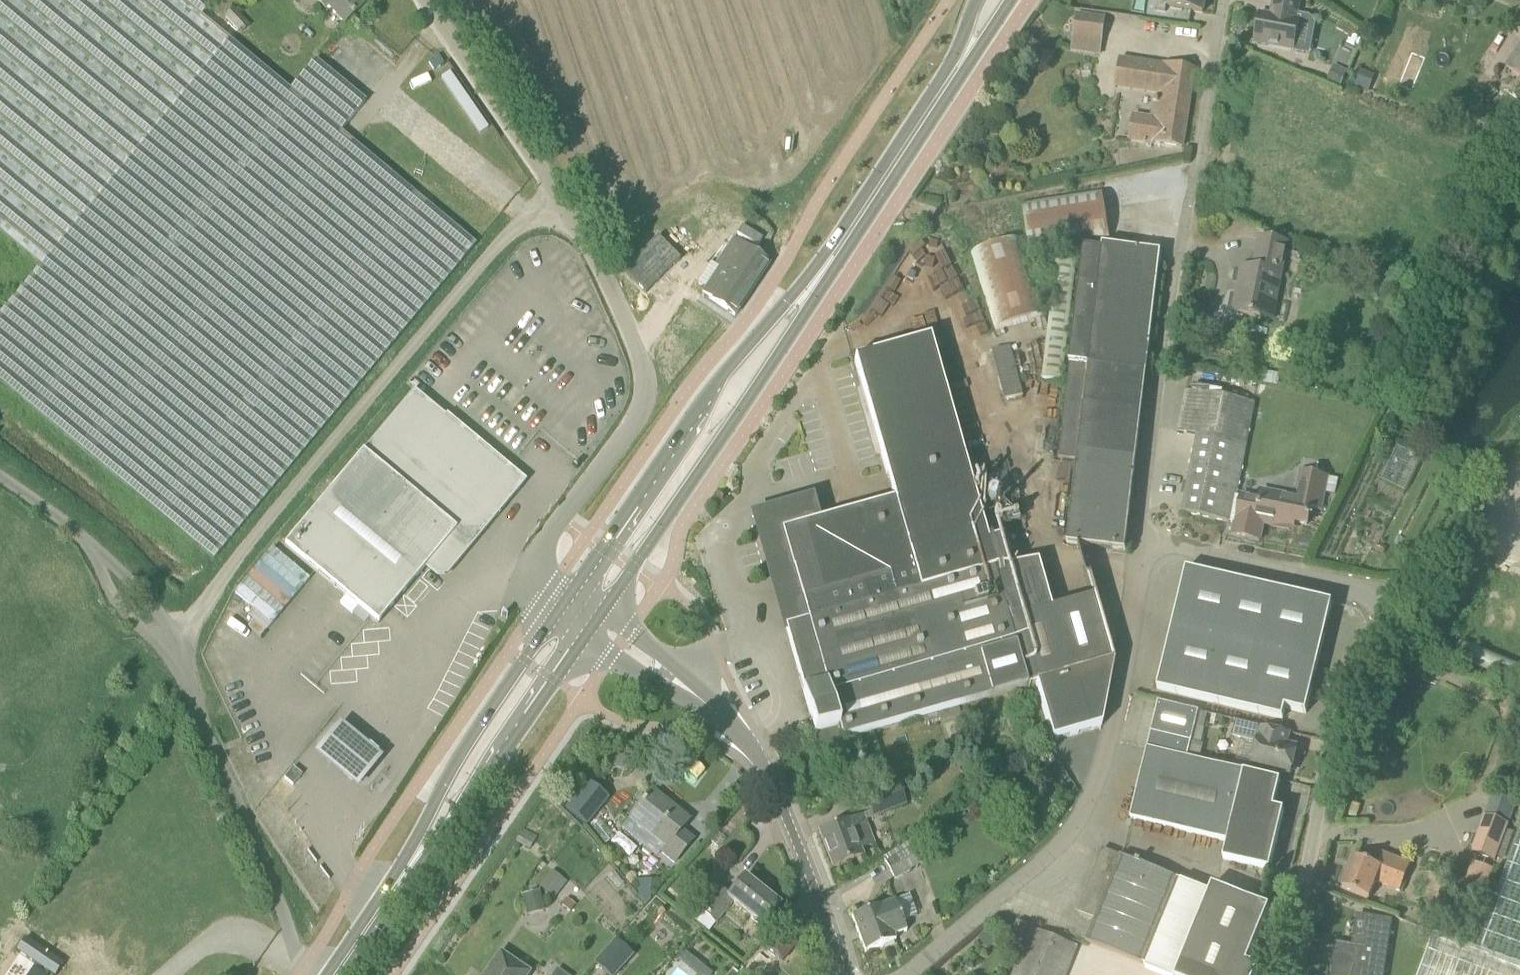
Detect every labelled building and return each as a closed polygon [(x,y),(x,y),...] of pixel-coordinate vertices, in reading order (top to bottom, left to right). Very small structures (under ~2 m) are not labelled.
[(41,266),(0,315),(0,382),(214,560),(476,245),(341,132),(291,90),(201,16),(215,0),(0,0),(0,232),(41,266)] [(324,8),(328,5),(344,24),(363,6),(357,0),(317,0),(324,8)] [(1203,13),(1205,0),(1156,0),(1155,11),(1166,13),(1167,8),(1203,13)] [(1255,44),(1295,56),(1302,23),(1299,23),(1304,2),(1295,0),(1274,0),(1272,9),(1277,10),(1275,16),(1261,13),(1255,44)] [(251,26),(234,9),(225,18),(239,33),(242,30),(244,32),(251,26)] [(1072,39),(1101,43),(1105,18),(1076,14),(1072,39)] [(1504,67),(1519,78),(1519,43),(1504,67)] [(316,60),(291,90),(341,132),(366,102),(316,60)] [(1159,145),(1182,148),(1194,69),(1164,64),(1164,66),(1120,60),(1115,89),(1154,95),(1150,118),(1132,116),(1127,140),(1159,145)] [(1376,76),(1360,70),(1352,89),(1367,96),(1376,76)] [(450,72),(440,79),(479,132),(489,125),(450,72)] [(1026,205),(1031,241),(1113,231),(1108,194),(1026,205)] [(658,237),(624,271),(646,294),(681,260),(658,237)] [(1244,268),(1236,313),(1267,316),(1272,287),(1279,289),(1285,259),(1287,244),(1260,238),(1257,255),(1253,254),(1250,269),(1244,268)] [(734,316),(769,264),(734,240),(718,265),(720,267),(703,292),(713,299),(712,301),(733,315),(734,316)] [(913,249),(921,276),(951,266),(947,252),(927,258),(923,246),(913,249)] [(1126,553),(1162,253),(1103,246),(1103,250),(1084,248),(1068,383),(1059,459),(1078,461),(1068,546),(1126,553)] [(1007,325),(1041,317),(1025,255),(976,268),(985,305),(993,303),(990,292),(999,290),(1007,325)] [(913,258),(899,263),(905,277),(919,271),(913,258)] [(1101,728),(1111,663),(1093,598),(1050,610),(1038,563),(1010,570),(1002,541),(989,545),(930,339),(854,360),(894,501),(814,523),(810,506),(810,505),(766,517),(760,530),(774,578),(775,578),(775,577),(794,572),(808,623),(785,629),(803,693),(815,735),(839,728),(842,740),(1027,690),(1026,688),(1036,685),(1052,742),(1101,728)] [(1010,400),(1027,395),(1012,345),(995,350),(1010,400)] [(1198,435),(1186,496),(1182,514),(1232,523),(1245,443),(1248,444),(1256,402),(1186,390),(1178,431),(1198,435)] [(346,597),(358,607),(379,624),(430,563),(440,570),(450,570),(523,482),(414,391),(285,546),(346,597)] [(1381,481),(1406,491),(1420,456),(1395,446),(1381,481)] [(1296,498),(1262,491),(1261,491),(1260,498),(1241,494),(1233,536),(1260,541),(1263,524),(1290,530),(1291,522),(1308,525),(1311,509),(1321,511),(1327,478),(1301,473),(1296,498)] [(269,632),(309,573),(271,547),(236,597),(253,608),(247,617),(269,632)] [(1187,569),(1158,690),(1283,720),(1286,709),(1306,714),(1333,604),(1187,569)] [(352,615),(358,607),(346,597),(339,604),(352,615)] [(1159,702),(1148,749),(1189,759),(1199,714),(1159,702)] [(1257,743),(1252,766),(1271,770),(1291,775),(1291,772),(1295,771),(1297,762),(1294,760),(1297,749),(1286,746),(1289,733),(1237,721),(1233,736),(1257,743)] [(360,753),(335,733),(311,764),(334,783),(354,798),(378,768),(360,753)] [(1247,773),(1189,759),(1148,749),(1131,819),(1227,844),(1223,862),(1270,874),(1285,814),(1275,812),(1282,783),(1246,774),(1247,773)] [(302,776),(293,768),(284,779),(293,786),(302,776)] [(587,784),(568,809),(587,824),(606,798),(587,784)] [(866,796),(874,818),(906,805),(898,784),(866,796)] [(667,849),(663,854),(676,864),(693,840),(682,831),(690,821),(652,791),(630,820),(667,849)] [(1510,821),(1517,802),(1493,794),(1487,813),(1510,821)] [(819,833),(833,868),(862,857),(860,850),(874,845),(863,816),(819,833)] [(1508,824),(1484,816),(1469,854),(1494,863),(1508,824)] [(1519,967),(1519,834),(1477,951),(1519,967)] [(883,860),(891,873),(895,880),(923,863),(922,861),(913,847),(911,844),(883,860)] [(1179,880),(1179,879),(1141,864),(1141,862),(1137,861),(1137,862),(1103,849),(1078,913),(1095,920),(1086,943),(1105,950),(1147,966),(1146,969),(1161,974),(1256,974),(1259,969),(1248,964),(1270,908),(1213,886),(1210,892),(1179,880)] [(1410,865),(1393,858),(1383,854),(1378,868),(1355,859),(1343,889),(1369,899),(1376,882),(1399,891),(1410,865)] [(1474,861),(1469,876),(1485,882),(1490,867),(1474,861)] [(554,896),(565,881),(552,871),(540,885),(554,896)] [(702,911),(701,912),(717,924),(732,904),(763,928),(779,906),(745,878),(729,899),(717,891),(709,902),(702,911)] [(527,911),(542,910),(541,893),(525,894),(527,911)] [(702,911),(709,902),(701,897),(694,906),(702,911)] [(894,936),(906,931),(895,902),(852,918),(865,953),(896,941),(894,936)] [(1393,921),(1369,918),(1365,949),(1337,944),(1332,974),(1385,974),(1393,921)] [(1018,922),(1012,935),(1022,939),(1027,926),(1018,922)] [(1070,965),(1077,947),(1032,929),(1025,948),(1014,974),(1066,974),(1070,965)] [(799,943),(784,931),(768,950),(783,962),(799,943)] [(1477,951),(1477,952),(1435,935),(1420,974),(1519,974),(1519,967),(1477,951)] [(36,965),(29,974),(48,974),(49,973),(52,974),(56,974),(63,964),(26,939),(17,952),(36,965)] [(634,955),(618,940),(596,965),(607,974),(616,974),(634,955)] [(713,974),(686,950),(665,973),(666,974),(713,974)] [(752,974),(761,974),(771,962),(759,953),(745,970),(752,974)] [(527,974),(501,956),(488,974),(526,974),(527,974)]
